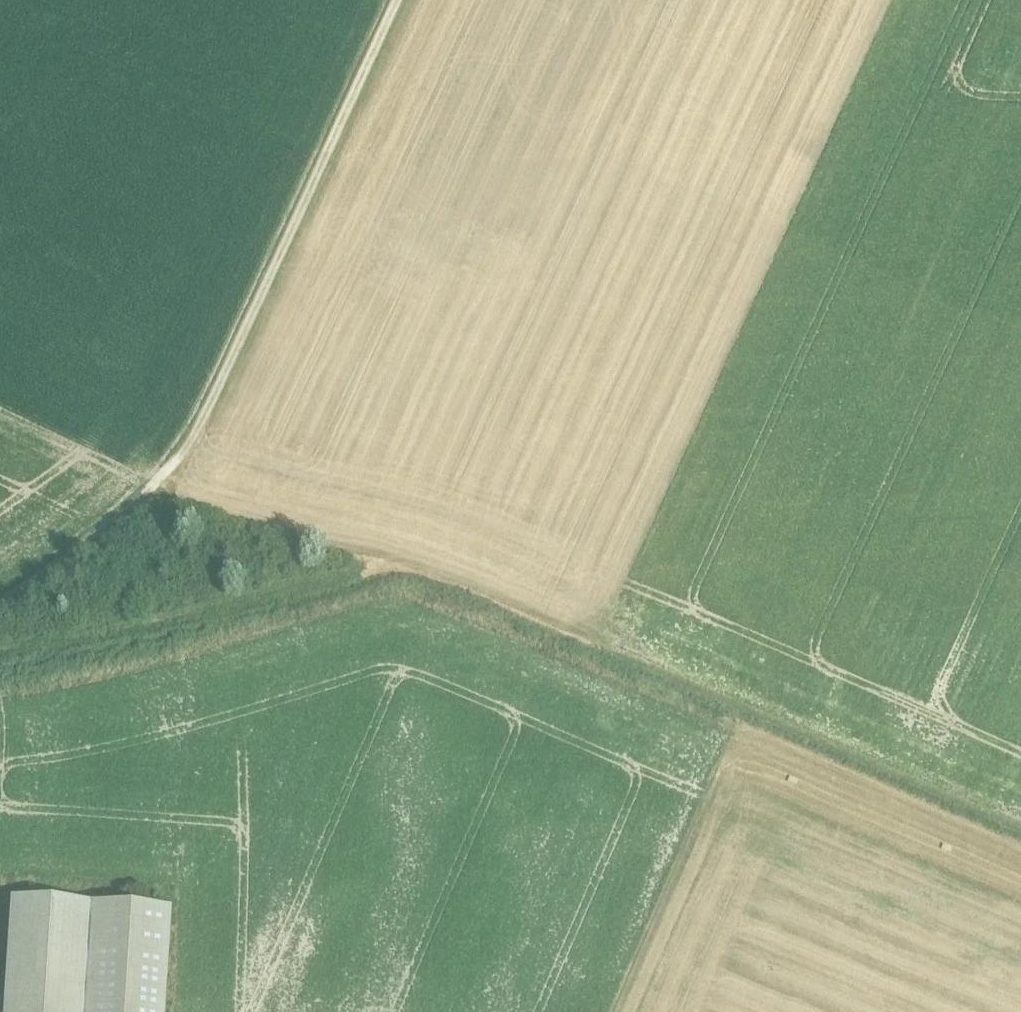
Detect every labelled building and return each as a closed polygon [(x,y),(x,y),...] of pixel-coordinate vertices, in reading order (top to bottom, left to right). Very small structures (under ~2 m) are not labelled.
[(4,1011),(165,1011),(172,911),(11,901),(4,1011)]
